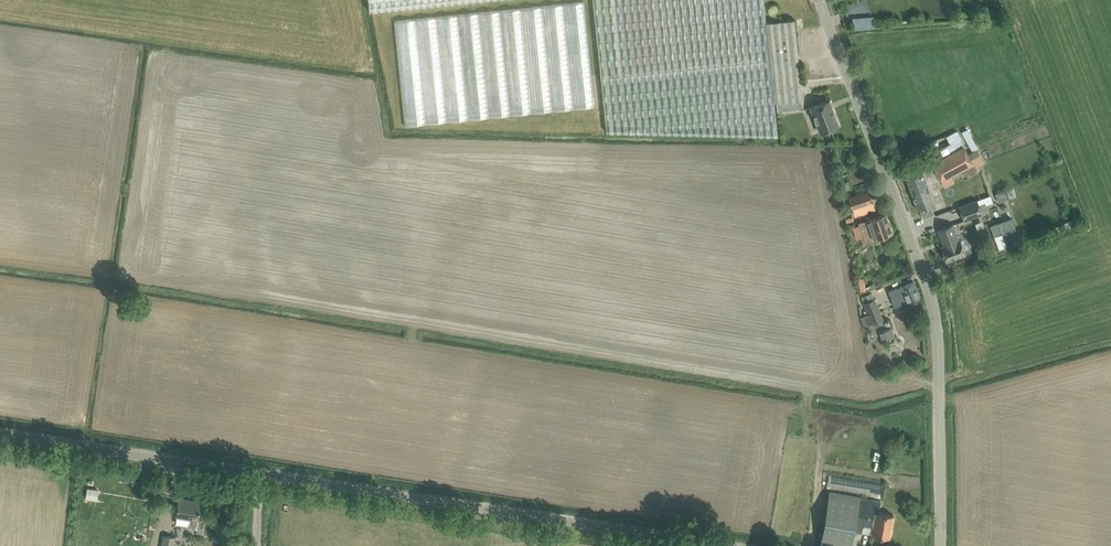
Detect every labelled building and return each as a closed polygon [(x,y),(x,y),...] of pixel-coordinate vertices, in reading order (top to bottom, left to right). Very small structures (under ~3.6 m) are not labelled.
[(370,9),(467,0),(369,0),(370,9)] [(394,16),(404,121),(595,102),(584,0),(561,0),(394,16)] [(803,99),(803,98),(776,101),(777,110),(803,108),(802,99),(803,99)] [(838,125),(829,100),(810,107),(820,132),(838,125)] [(975,163),(970,153),(966,145),(944,156),(946,159),(935,165),(941,177),(952,172),(953,174),(974,164),(975,163)] [(977,149),(970,153),(975,163),(974,164),(976,169),(984,164),(977,149)] [(919,162),(913,164),(903,168),(906,177),(918,210),(920,209),(923,217),(933,213),(930,205),(934,203),(919,162)] [(849,198),(855,215),(874,209),(868,191),(849,198)] [(959,206),(964,220),(982,214),(977,200),(959,206)] [(874,238),(892,232),(886,213),(867,219),(859,222),(865,241),(873,238),(874,238)] [(1007,245),(1020,240),(1011,218),(991,225),(994,235),(1002,232),(1007,245)] [(941,246),(947,261),(964,254),(965,254),(964,250),(960,239),(958,240),(953,224),(938,230),(942,241),(943,240),(945,245),(941,246)] [(864,258),(857,259),(859,266),(865,264),(864,258)] [(895,306),(907,301),(911,309),(920,306),(917,298),(920,296),(914,281),(889,291),(895,306)] [(874,298),(864,302),(869,314),(864,316),(868,325),(868,324),(872,322),(872,323),(883,319),(874,298)] [(873,526),(876,511),(878,512),(880,501),(860,498),(860,496),(829,491),(820,545),(851,545),(854,530),(861,532),(862,524),(873,526)] [(177,514),(176,523),(189,525),(189,527),(197,528),(196,532),(209,533),(210,526),(224,528),(224,522),(198,518),(201,501),(179,498),(177,509),(177,514)] [(893,515),(878,512),(876,511),(873,526),(872,534),(889,537),(893,515)] [(175,537),(163,535),(162,545),(174,545),(175,537)]
